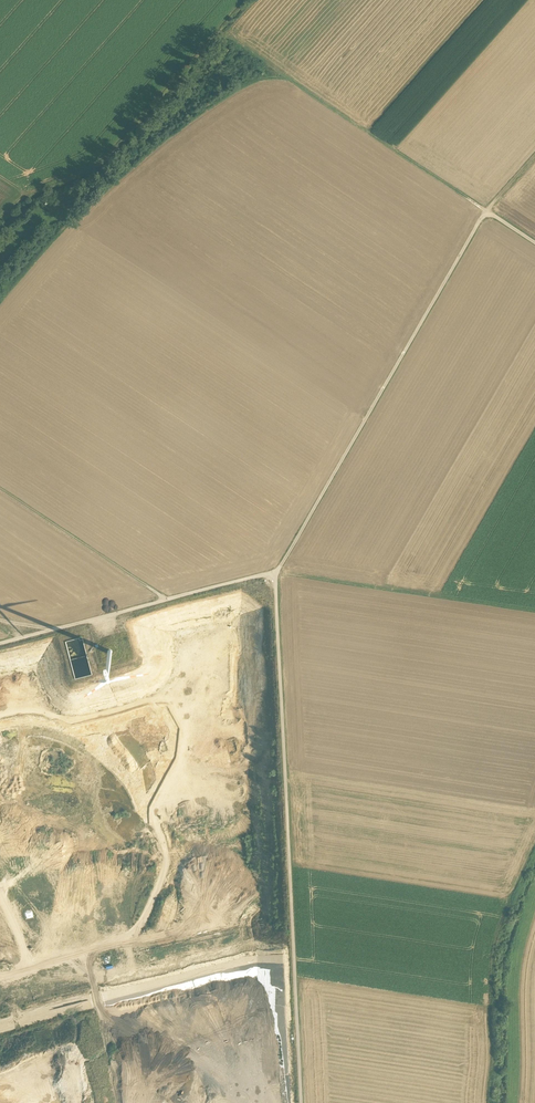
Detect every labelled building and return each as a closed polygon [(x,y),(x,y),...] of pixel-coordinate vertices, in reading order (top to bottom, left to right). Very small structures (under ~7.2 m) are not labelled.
[(67,640),(75,677),(91,674),(83,637),(67,640)] [(38,1021),(40,1032),(47,1031),(45,1020),(38,1021)] [(45,1032),(39,1034),(41,1040),(48,1038),(45,1032)]
